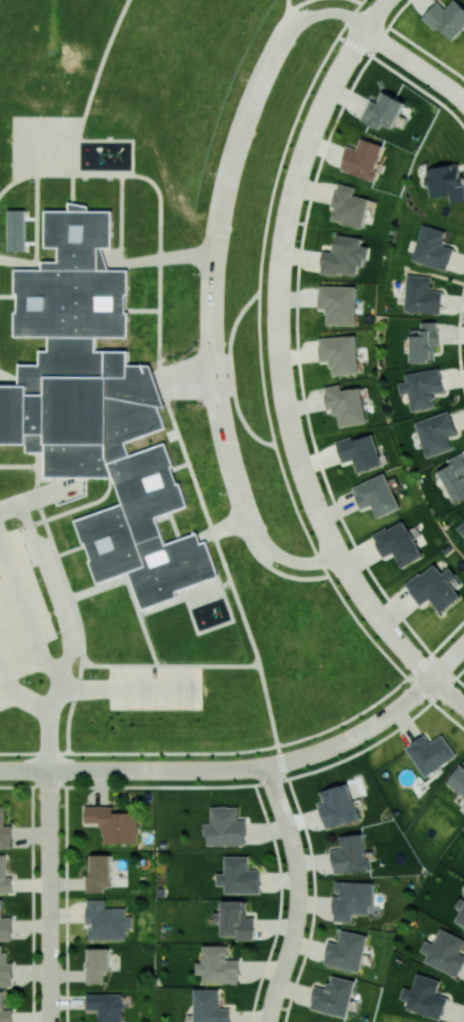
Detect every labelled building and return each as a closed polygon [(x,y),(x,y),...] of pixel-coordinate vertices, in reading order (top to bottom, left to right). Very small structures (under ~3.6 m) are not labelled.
[(456,0),(453,0),(445,9),(437,1),(422,18),(435,30),(438,27),(452,40),(463,27),(463,7),(456,0)] [(370,99),(361,121),(380,128),(382,124),(394,129),(405,101),(381,91),(377,102),(370,99)] [(340,169),(374,181),(378,171),(374,169),(383,145),(361,137),(357,149),(348,146),(340,169)] [(429,197),(449,195),(450,203),(463,201),(463,189),(460,163),(425,168),(429,197)] [(368,198),(353,195),(354,186),(337,183),(330,221),(363,226),(368,198)] [(27,444),(0,443),(0,385),(19,385),(19,364),(40,364),(40,350),(49,350),(49,335),(15,336),(15,311),(17,311),(17,293),(15,293),(15,269),(43,269),(42,261),(59,261),(59,246),(45,246),(45,210),(69,210),(69,201),(88,205),(88,210),(112,210),(111,247),(100,247),(109,270),(128,269),(128,293),(125,293),(125,312),(128,312),(128,336),(96,336),(95,351),(128,350),(128,365),(150,364),(158,385),(165,406),(157,405),(166,427),(124,442),(130,455),(165,442),(173,465),(170,466),(177,484),(180,483),(187,505),(154,516),(164,544),(197,532),(200,543),(206,540),(218,575),(175,591),(176,596),(142,608),(129,571),(97,583),(89,560),(91,559),(85,542),(83,543),(75,520),(123,503),(114,477),(44,476),(45,451),(27,451),(27,444)] [(8,251),(25,251),(25,209),(8,210),(8,251)] [(443,245),(447,231),(421,224),(412,260),(447,270),(453,248),(443,245)] [(362,238),(335,234),(333,252),(323,250),(320,271),(357,276),(358,266),(365,267),(368,246),(361,245),(362,238)] [(432,276),(407,273),(403,310),(440,315),(443,291),(430,289),(432,276)] [(356,286),(319,285),(318,308),(326,308),(326,324),(356,325),(356,286)] [(410,329),(410,362),(435,361),(434,346),(439,346),(438,321),(421,322),(421,329),(410,329)] [(319,337),(320,361),(330,360),(331,375),(358,373),(357,335),(319,337)] [(404,373),(405,381),(398,382),(399,395),(408,393),(410,410),(435,407),(433,393),(444,391),(440,368),(404,373)] [(366,422),(361,387),(342,390),(341,383),(324,386),(328,409),(335,408),(338,427),(366,422)] [(414,422),(425,457),(452,449),(448,436),(457,433),(449,411),(414,422)] [(353,440),(352,436),(336,441),(342,462),(353,459),(357,472),(382,465),(373,434),(353,440)] [(463,452),(446,460),(449,465),(438,471),(454,502),(463,497),(463,454),(463,452)] [(352,486),(361,508),(372,504),(377,517),(399,508),(385,473),(352,486)] [(401,567),(422,557),(405,520),(372,534),(383,557),(394,552),(401,567)] [(440,613),(461,596),(449,582),(457,576),(449,567),(442,573),(433,562),(405,585),(421,605),(429,599),(440,613)] [(443,734),(430,742),(425,734),(405,746),(424,776),(457,756),(443,734)] [(463,797),(463,768),(459,764),(445,784),(463,797)] [(321,791),(325,803),(319,804),(326,828),(359,819),(348,783),(321,791)] [(12,825),(5,825),(5,806),(0,806),(0,847),(12,848),(12,825)] [(137,843),(137,812),(113,812),(113,806),(85,806),(85,823),(102,823),(102,843),(137,843)] [(206,844),(245,845),(246,819),(239,819),(239,807),(211,806),(211,823),(203,823),(203,835),(207,835),(206,844)] [(340,835),(341,848),(332,849),(334,873),(367,871),(365,833),(340,835)] [(12,876),(6,877),(5,854),(0,854),(0,892),(13,892),(12,876)] [(110,854),(91,855),(91,875),(86,875),(86,890),(111,890),(110,854)] [(224,892),(260,893),(261,869),(248,869),(248,856),(225,856),(225,874),(217,873),(216,885),(224,885),(224,892)] [(352,921),(353,914),(372,914),(373,882),(335,881),(334,920),(352,921)] [(463,928),(463,898),(460,897),(456,907),(462,909),(455,924),(463,928)] [(0,899),(0,940),(12,939),(12,917),(3,917),(3,899),(0,899)] [(89,939),(125,939),(125,928),(132,928),(132,916),(125,916),(126,907),(105,907),(105,899),(87,899),(86,924),(89,924),(89,939)] [(254,940),(254,917),(247,917),(247,901),(222,901),(222,913),(215,913),(215,922),(222,922),(222,935),(236,936),(236,939),(254,940)] [(463,963),(463,954),(460,953),(463,943),(463,938),(440,928),(434,944),(425,940),(421,951),(427,954),(424,962),(459,977),(463,963)] [(324,964),(360,971),(367,934),(341,929),(338,943),(328,941),(324,964)] [(0,944),(0,986),(12,987),(13,962),(8,962),(8,952),(2,952),(2,944),(0,944)] [(239,983),(240,959),(229,959),(229,945),(203,945),(202,963),(196,963),(196,974),(203,974),(203,983),(239,983)] [(109,970),(109,948),(87,948),(86,982),(103,983),(103,970),(109,970)] [(440,980),(417,973),(412,989),(404,987),(400,998),(408,1000),(405,1009),(441,1019),(447,997),(436,994),(440,980)] [(354,980),(330,975),(327,988),(314,985),(309,1008),(347,1017),(354,980)] [(219,1008),(219,989),(194,989),(194,1021),(230,1021),(230,1008),(219,1008)] [(0,991),(0,1021),(13,1021),(13,1010),(4,1010),(4,991),(0,991)] [(122,994),(86,993),(86,1010),(98,1010),(98,1021),(122,1021),(122,994)]
